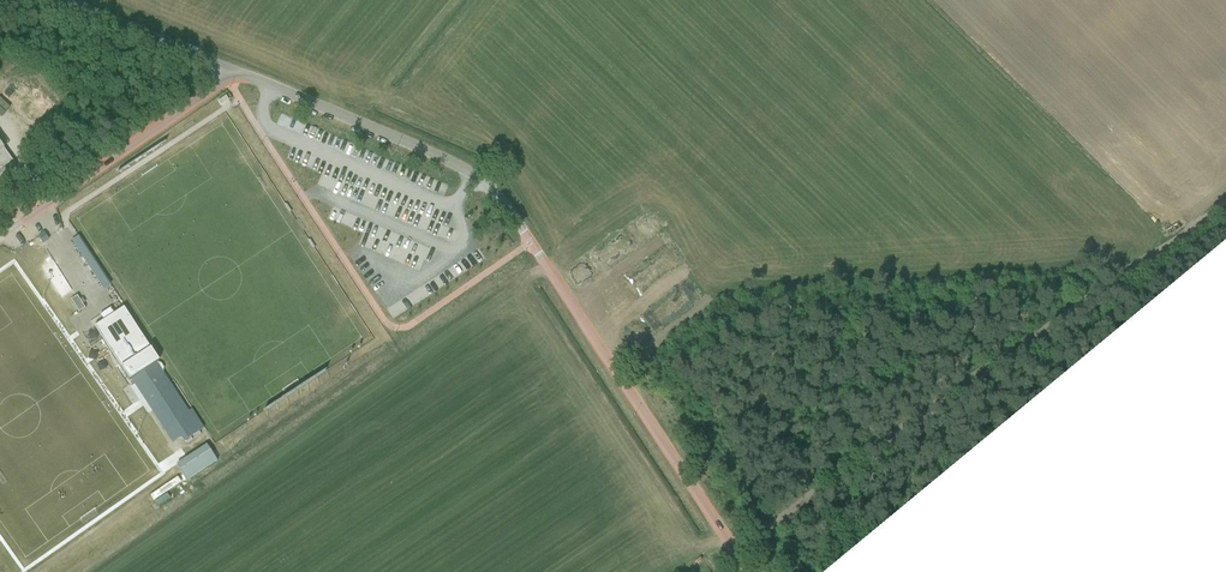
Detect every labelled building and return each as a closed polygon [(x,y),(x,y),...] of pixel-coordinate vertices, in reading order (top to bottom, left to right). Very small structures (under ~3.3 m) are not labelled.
[(19,64),(4,79),(8,83),(11,80),(19,88),(10,97),(38,125),(59,105),(19,64)] [(12,161),(0,144),(0,170),(12,161)] [(44,233),(38,236),(43,244),(49,241),(44,233)] [(77,237),(73,240),(78,248),(77,249),(98,282),(99,281),(105,289),(107,288),(106,288),(109,286),(109,285),(110,285),(79,237),(77,238),(77,237)] [(76,297),(70,301),(78,313),(84,309),(76,297)] [(105,328),(99,331),(164,431),(173,444),(180,439),(183,442),(204,429),(191,410),(189,411),(188,411),(163,373),(164,369),(159,361),(153,360),(147,351),(124,315),(118,319),(115,315),(102,324),(105,328)] [(126,372),(121,375),(147,415),(152,412),(126,372)]
